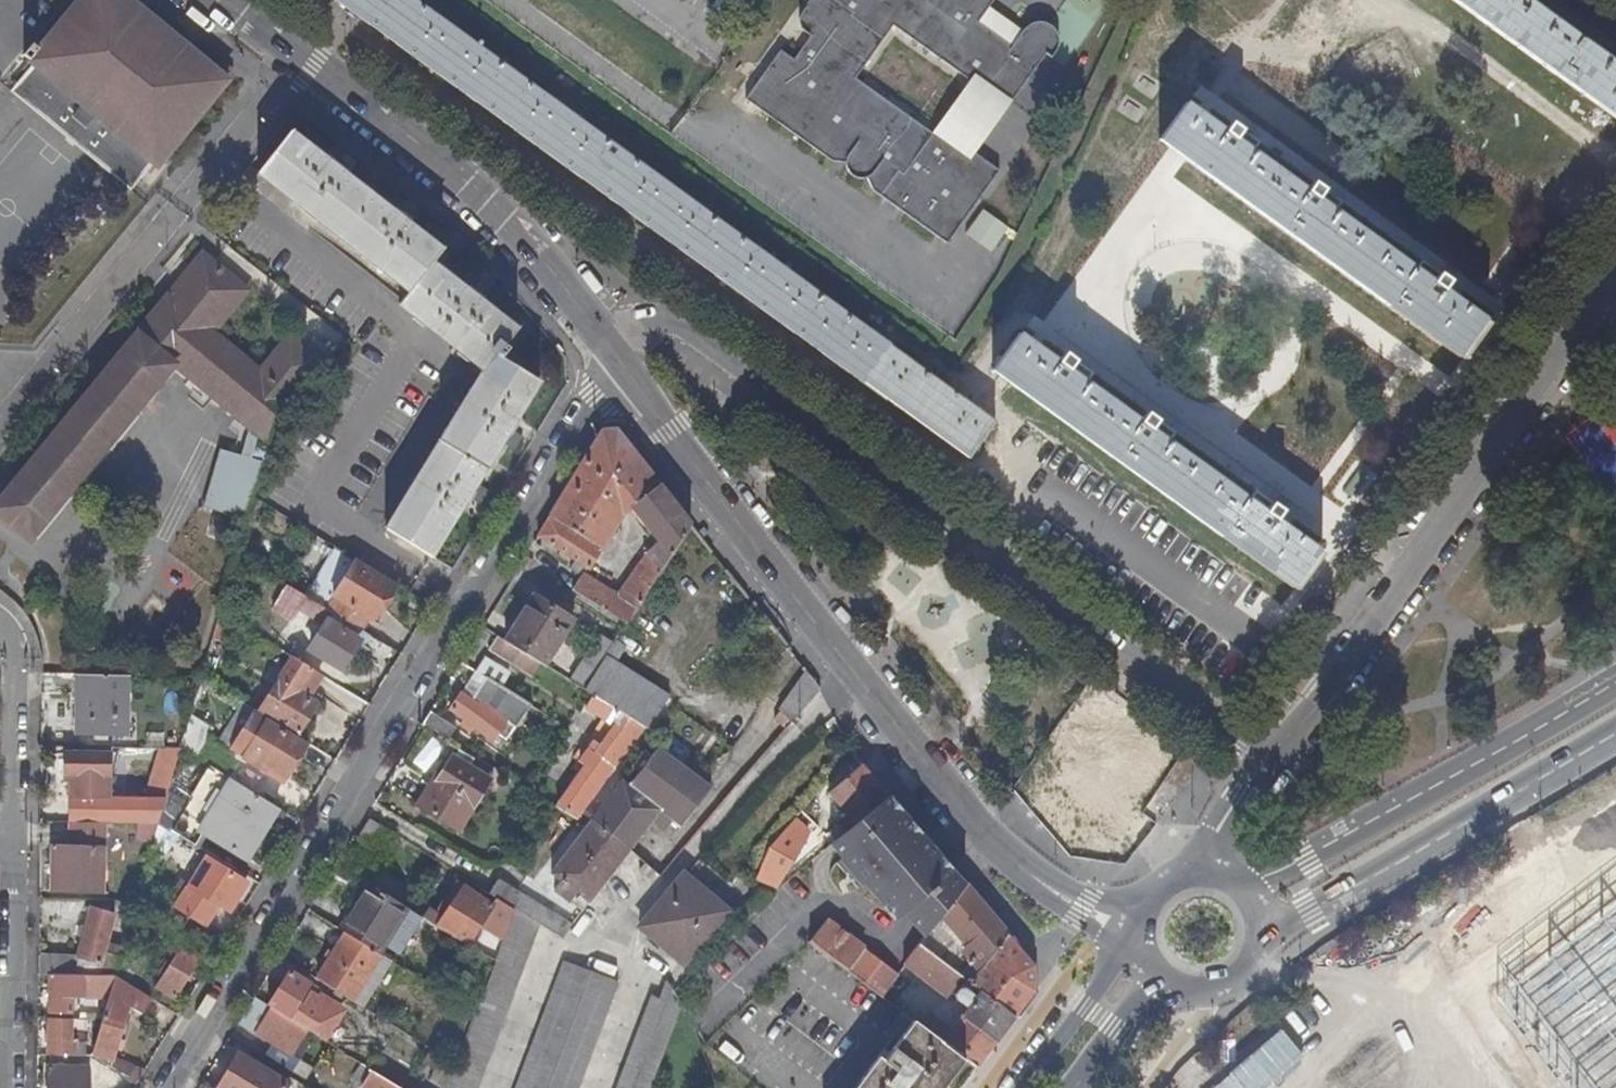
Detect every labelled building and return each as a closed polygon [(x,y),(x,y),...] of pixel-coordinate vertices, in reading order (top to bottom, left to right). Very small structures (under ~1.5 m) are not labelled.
[(137,7),(134,5),(128,0),(73,0),(34,49),(25,59),(25,60),(28,63),(147,161),(152,164),(223,77),(179,41),(137,7)] [(964,458),(990,421),(984,417),(972,408),(409,0),(334,0),(964,458)] [(804,7),(804,8),(799,16),(797,22),(799,28),(808,35),(792,57),(790,56),(788,58),(775,49),(741,99),(828,160),(842,161),(845,168),(851,174),(858,178),(869,180),(876,193),(948,244),(1000,170),(938,127),(932,133),(851,76),(891,19),(1008,97),(1047,43),(1053,47),(1059,37),(1059,28),(1054,21),(1047,16),(1040,14),(1030,17),(1010,45),(977,21),(991,0),(808,0),(804,7)] [(1246,29),(1190,106),(1202,115),(1250,49),(1256,40),(1285,0),(1267,0),(1246,29)] [(1615,119),(1615,64),(1528,0),(1452,0),(1615,119)] [(19,54),(25,59),(34,49),(27,44),(19,54)] [(126,188),(147,161),(28,63),(6,90),(126,188)] [(1480,317),(1202,115),(1190,106),(1184,102),(1157,138),(1164,143),(1175,152),(1453,353),(1480,317)] [(381,272),(405,290),(406,291),(428,262),(438,250),(403,223),(388,211),(382,206),(343,175),(335,170),(321,159),(303,145),(286,131),(254,172),(290,201),(289,202),(311,220),(312,218),(359,254),(358,257),(380,273),(381,272)] [(1155,180),(1175,152),(1164,143),(1144,170),(1023,338),(1035,346),(1155,180)] [(323,156),(321,159),(335,170),(338,167),(333,164),(323,156)] [(338,167),(335,170),(343,175),(349,167),(337,158),(333,164),(338,167)] [(390,209),(395,212),(399,207),(388,198),(382,206),(388,211),(390,209)] [(388,211),(403,223),(405,220),(395,212),(390,209),(388,211)] [(983,210),(964,233),(990,253),(1008,230),(983,210)] [(199,252),(164,293),(171,299),(205,257),(199,252)] [(171,299),(210,331),(244,289),(205,257),(171,299)] [(405,290),(400,297),(436,268),(428,262),(406,291),(405,290)] [(395,303),(446,343),(487,310),(476,301),(462,289),(455,284),(436,268),(400,297),(395,303)] [(464,286),(468,290),(472,285),(461,275),(455,284),(462,289),(464,286)] [(462,289),(476,301),(479,298),(468,290),(464,286),(462,289)] [(170,365),(265,442),(265,441),(280,392),(282,390),(257,370),(210,331),(171,299),(164,293),(133,332),(171,364),(170,365)] [(487,310),(446,343),(450,346),(446,351),(453,357),(457,352),(480,370),(481,371),(493,355),(500,345),(512,329),(487,310)] [(170,365),(171,364),(133,332),(0,494),(0,519),(26,541),(170,365)] [(1035,346),(1023,338),(1016,333),(990,369),(996,374),(1009,383),(1286,583),(1313,547),(1035,346)] [(257,370),(282,390),(319,361),(285,334),(257,370)] [(500,345),(493,355),(497,358),(504,348),(500,345)] [(451,416),(449,420),(455,424),(479,386),(507,363),(497,358),(493,355),(481,371),(480,370),(467,391),(465,391),(450,415),(451,416)] [(479,386),(455,424),(493,448),(497,441),(502,434),(505,436),(508,431),(515,420),(511,418),(535,380),(507,363),(479,386)] [(984,417),(1009,383),(996,374),(972,408),(984,417)] [(413,475),(463,505),(467,499),(470,494),(467,491),(471,484),(493,448),(455,424),(449,420),(421,467),(419,466),(413,475)] [(514,434),(508,431),(505,436),(502,434),(497,441),(506,446),(514,434)] [(629,505),(657,485),(615,432),(599,433),(547,517),(597,549),(620,512),(629,505)] [(389,517),(434,545),(457,508),(460,509),(463,505),(413,475),(404,490),(406,491),(389,517)] [(470,494),(467,499),(472,502),(480,489),(471,484),(467,491),(470,494)] [(667,557),(688,524),(657,485),(629,505),(654,539),(667,557)] [(427,557),(434,545),(389,517),(382,530),(427,557)] [(597,549),(547,517),(535,536),(586,568),(597,549)] [(634,609),(667,557),(654,539),(614,594),(634,609)] [(620,565),(606,557),(598,572),(612,579),(620,565)] [(353,559),(331,596),(367,618),(368,619),(390,582),(353,559)] [(570,589),(579,575),(568,569),(558,585),(568,592),(570,589)] [(634,609),(614,594),(580,573),(579,575),(570,589),(624,624),(634,609)] [(293,625),(298,617),(317,628),(327,611),(284,586),(269,611),(293,625)] [(502,641),(518,651),(542,666),(570,620),(531,595),(502,641)] [(331,596),(324,608),(329,611),(360,630),(367,618),(331,596)] [(360,630),(329,611),(324,620),(355,640),(360,643),(366,633),(360,630)] [(307,648),(337,667),(355,640),(324,620),(307,648)] [(581,690),(603,657),(610,645),(596,636),(567,681),(581,690)] [(502,641),(494,637),(487,650),(510,664),(518,651),(502,641)] [(343,670),(360,643),(355,640),(337,667),(343,670)] [(289,656),(277,649),(269,663),(280,670),(289,656)] [(294,691),(309,668),(289,656),(280,670),(275,678),(294,691)] [(669,698),(603,657),(581,690),(591,696),(645,729),(646,730),(669,698)] [(480,658),(472,672),(483,679),(497,687),(505,674),(480,658)] [(772,724),(782,731),(817,690),(814,683),(803,670),(772,711),(775,714),(772,718),(772,724)] [(123,675),(73,675),(72,733),(123,734),(123,675)] [(294,691),(275,678),(256,708),(295,732),(314,703),(294,691)] [(512,727),(527,705),(497,687),(483,679),(468,699),(458,693),(447,710),(491,739),(503,721),(512,727)] [(607,778),(645,729),(591,696),(581,712),(603,724),(606,718),(615,724),(598,747),(591,742),(585,750),(584,749),(574,762),(583,768),(554,808),(574,820),(579,813),(601,784),(607,778)] [(438,711),(430,706),(419,724),(445,740),(453,728),(434,716),(438,711)] [(1147,740),(1140,750),(1074,707),(1012,802),(1064,836),(1075,819),(1113,844),(1171,755),(1147,740)] [(189,717),(179,749),(200,755),(209,723),(189,717)] [(303,744),(263,719),(239,758),(260,771),(264,765),(282,777),(303,744)] [(144,796),(163,796),(177,746),(159,746),(144,796)] [(588,822),(626,851),(628,853),(651,822),(655,821),(669,833),(674,827),(676,829),(707,788),(653,748),(626,785),(619,781),(589,821),(588,822)] [(66,797),(88,797),(105,797),(105,796),(105,752),(61,753),(61,773),(65,774),(66,797)] [(414,805),(456,830),(486,780),(448,756),(429,786),(427,785),(414,805)] [(826,793),(852,823),(885,796),(858,764),(826,793)] [(271,805),(227,777),(204,814),(195,829),(239,857),(271,805)] [(608,790),(601,784),(579,813),(586,819),(608,790)] [(163,796),(155,822),(187,842),(195,829),(204,814),(171,794),(163,796)] [(98,822),(155,822),(163,796),(144,796),(105,796),(105,797),(88,797),(88,822),(98,822)] [(852,823),(842,832),(853,845),(833,863),(855,889),(862,884),(892,920),(900,914),(921,937),(929,925),(937,915),(961,884),(927,845),(885,796),(852,823)] [(88,797),(66,797),(66,846),(76,846),(76,892),(98,892),(98,822),(88,822),(88,797)] [(394,836),(367,819),(355,838),(382,855),(394,836)] [(551,891),(579,912),(626,851),(588,822),(547,876),(558,883),(551,891)] [(76,892),(76,846),(66,846),(48,845),(47,890),(76,892)] [(753,879),(765,885),(770,876),(771,876),(780,857),(765,850),(756,869),(757,869),(753,879)] [(241,883),(202,859),(171,908),(199,925),(212,904),(223,910),(241,883)] [(512,910),(536,925),(558,939),(568,926),(497,881),(488,895),(512,910)] [(637,928),(680,965),(724,911),(705,896),(700,901),(675,881),(637,928)] [(342,932),(375,953),(403,907),(365,883),(337,929),(342,932)] [(976,970),(1003,934),(999,928),(961,884),(937,915),(962,944),(958,953),(964,959),(965,959),(976,970)] [(434,925),(465,944),(490,906),(460,886),(434,925)] [(88,907),(74,956),(82,958),(97,962),(111,913),(88,907)] [(536,925),(512,910),(492,961),(473,1014),(454,1065),(445,1087),(475,1087),(536,925)] [(822,920),(806,942),(877,995),(894,972),(822,920)] [(915,944),(936,961),(946,949),(951,942),(929,925),(921,937),(915,944)] [(479,929),(471,944),(491,955),(499,940),(479,929)] [(358,1005),(388,961),(375,953),(342,932),(314,978),(320,982),(334,991),(358,1005)] [(977,992),(1010,1017),(1031,990),(1031,966),(1003,934),(976,970),(965,959),(964,959),(975,971),(965,983),(977,992)] [(171,998),(197,953),(180,943),(153,987),(171,998)] [(959,978),(936,961),(915,944),(900,964),(900,965),(945,997),(959,978)] [(126,946),(121,945),(118,954),(123,956),(126,946)] [(74,956),(35,954),(35,973),(46,973),(79,974),(82,958),(74,956)] [(97,962),(82,958),(79,974),(90,975),(94,975),(97,962)] [(619,984),(564,963),(516,1087),(579,1087),(619,984)] [(125,967),(114,964),(111,975),(132,988),(139,975),(125,967)] [(287,971),(266,1006),(272,1010),(305,1030),(317,1038),(327,1024),(295,1004),(307,984),(287,971)] [(79,974),(46,973),(46,1012),(67,1011),(67,995),(89,995),(90,975),(79,974)] [(105,996),(111,975),(94,975),(90,975),(89,995),(105,996)] [(325,1005),(334,991),(320,982),(316,989),(317,1001),(325,1005)] [(673,1017),(663,997),(667,987),(664,982),(657,1000),(650,997),(616,1087),(647,1087),(654,1070),(673,1017)] [(663,997),(673,1017),(678,1005),(667,987),(663,997)] [(961,1058),(973,1067),(1010,1017),(977,992),(973,996),(963,988),(957,987),(952,994),(954,999),(964,1008),(952,1024),(939,1042),(961,1058)] [(99,1016),(101,1008),(88,1008),(88,1013),(88,1019),(98,1019),(99,1016)] [(290,1054),(305,1030),(272,1010),(256,1034),(290,1054)] [(88,1055),(107,1060),(119,1021),(99,1016),(98,1019),(88,1055)] [(67,1019),(46,1018),(45,1055),(72,1056),(72,1040),(66,1040),(67,1019)] [(961,1058),(939,1042),(935,1039),(910,1019),(877,1061),(872,1057),(848,1087),(938,1087),(961,1058)] [(939,1042),(952,1024),(948,1021),(935,1039),(939,1042)] [(726,1034),(720,1029),(714,1035),(720,1041),(726,1034)] [(235,1053),(215,1087),(216,1087),(283,1087),(286,1084),(235,1053)] [(106,1068),(108,1061),(107,1060),(88,1055),(88,1057),(106,1068)] [(106,1068),(124,1078),(130,1066),(109,1060),(108,1061),(106,1068)] [(84,1067),(44,1066),(44,1087),(84,1087),(84,1067)] [(369,1070),(360,1084),(366,1087),(398,1087),(369,1070)]
